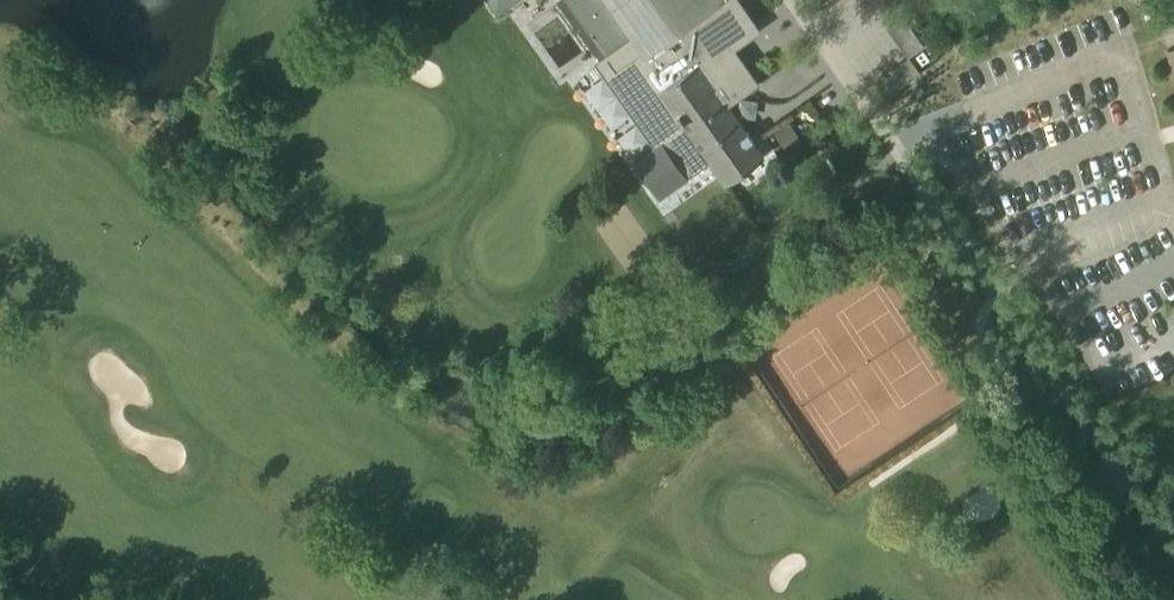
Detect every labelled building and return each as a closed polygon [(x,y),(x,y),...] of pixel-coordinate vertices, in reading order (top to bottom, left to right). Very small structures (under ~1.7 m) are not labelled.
[(750,139),(697,63),(698,63),(698,61),(692,65),(689,61),(705,50),(705,51),(707,51),(688,24),(723,0),(569,0),(607,53),(613,67),(638,104),(631,108),(681,177),(704,160),(721,183),(763,154),(762,153),(761,153),(750,139)]
